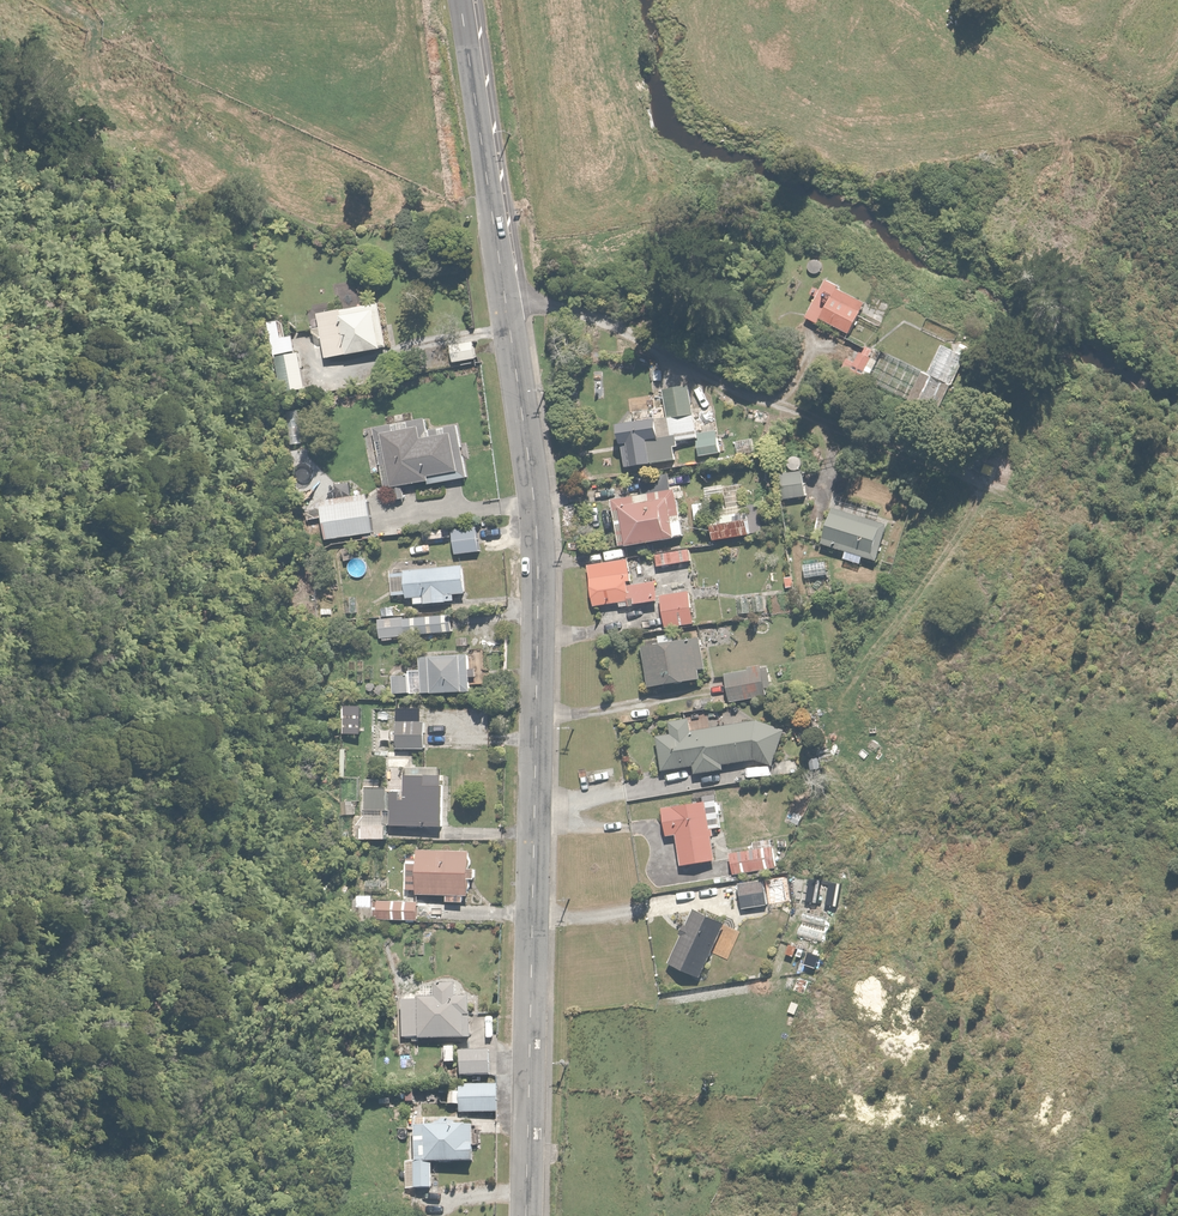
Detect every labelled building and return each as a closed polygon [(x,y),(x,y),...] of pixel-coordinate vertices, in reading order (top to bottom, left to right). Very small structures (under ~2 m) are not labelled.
[(814,297),(802,315),(814,324),(819,316),(845,333),(866,302),(823,274),(810,295),(814,297)] [(380,299),(315,310),(318,325),(310,327),(312,340),(320,339),(323,356),(387,345),(380,299)] [(473,340),(448,341),(449,360),(474,359),(473,340)] [(857,377),(874,349),(863,342),(857,352),(850,347),(838,365),(857,377)] [(965,355),(939,343),(926,369),(922,367),(905,403),(934,418),(965,355)] [(305,388),(298,351),(273,356),(279,393),(305,388)] [(693,437),(689,384),(662,386),(664,415),(653,416),(652,404),(647,405),(646,398),(638,398),(638,406),(632,407),(633,417),(616,418),(619,463),(675,459),(674,438),(693,437)] [(302,414),(281,415),(282,446),(303,445),(302,414)] [(451,468),(464,466),(459,428),(446,430),(445,424),(427,426),(426,416),(389,420),(390,425),(373,427),(380,485),(425,479),(425,483),(453,480),(451,468)] [(714,429),(695,431),(698,454),(717,452),(714,429)] [(780,471),(782,502),(814,500),(819,500),(819,483),(804,483),(804,469),(798,469),(798,462),(787,462),(787,471),(780,471)] [(760,534),(758,511),(744,512),(742,483),(717,485),(719,513),(707,514),(709,539),(760,534)] [(675,488),(608,497),(614,545),(682,536),(675,488)] [(364,493),(317,502),(324,539),(362,532),(362,538),(368,537),(368,531),(371,531),(364,493)] [(873,558),(885,522),(831,504),(818,540),(842,548),(840,557),(860,564),(863,554),(873,558)] [(477,525),(451,527),(452,553),(479,551),(477,525)] [(420,527),(420,539),(433,539),(433,542),(440,542),(440,538),(449,538),(449,526),(420,527)] [(654,552),(655,564),(688,560),(687,549),(654,552)] [(628,559),(587,563),(592,606),(617,603),(617,605),(657,601),(655,580),(630,582),(628,559)] [(404,560),(394,560),(394,571),(389,571),(390,594),(404,594),(404,598),(412,598),(412,601),(452,600),(452,592),(463,592),(463,563),(439,564),(439,562),(429,562),(429,564),(404,565),(404,560)] [(825,561),(800,562),(801,575),(826,574),(825,561)] [(689,590),(660,594),(665,625),(694,621),(689,590)] [(764,593),(751,594),(752,615),(765,615),(764,593)] [(749,616),(747,594),(734,595),(736,617),(749,616)] [(356,611),(357,595),(344,595),(344,611),(356,611)] [(447,630),(449,630),(449,617),(439,618),(439,614),(377,617),(378,642),(404,641),(403,633),(441,631),(441,637),(447,637),(447,630)] [(471,623),(471,634),(496,634),(496,623),(471,623)] [(655,641),(638,644),(647,686),(705,675),(697,635),(688,636),(686,628),(654,634),(655,641)] [(475,650),(416,651),(416,672),(389,672),(390,693),(474,692),(473,683),(469,683),(469,672),(475,672),(475,650)] [(763,662),(722,673),(730,702),(771,691),(763,662)] [(358,685),(358,665),(343,665),(343,685),(358,685)] [(356,731),(356,704),(338,704),(339,724),(334,724),(334,734),(341,734),(341,731),(356,731)] [(756,719),(689,727),(687,717),(666,719),(668,732),(648,735),(652,770),(692,765),(693,771),(724,767),(723,762),(758,757),(759,763),(771,762),(783,726),(756,719)] [(422,748),(421,718),(394,719),(395,748),(422,748)] [(359,737),(340,736),(340,757),(358,757),(359,737)] [(362,784),(362,808),(380,809),(380,813),(362,813),(362,816),(357,816),(356,839),(387,839),(387,823),(443,823),(444,775),(438,775),(438,765),(402,765),(402,787),(385,787),(385,784),(362,784)] [(662,834),(673,832),(676,862),(714,858),(711,827),(718,826),(717,815),(722,814),(721,801),(716,802),(716,798),(659,804),(662,834)] [(343,799),(343,815),(354,815),(354,799),(343,799)] [(752,848),(728,850),(730,872),(776,868),(774,838),(752,840),(752,848)] [(468,848),(416,847),(415,858),(404,858),(404,890),(414,890),(414,893),(444,893),(444,900),(462,900),(462,893),(473,893),(473,867),(468,867),(468,848)] [(762,877),(737,880),(739,904),(765,901),(762,877)] [(373,923),(373,894),(353,895),(353,923),(373,923)] [(817,910),(830,914),(834,900),(822,896),(817,910)] [(417,898),(377,897),(377,919),(417,920),(417,898)] [(724,921),(692,904),(664,959),(697,975),(724,921)] [(400,1000),(401,1038),(462,1038),(462,1015),(475,1015),(475,994),(455,994),(455,982),(432,983),(432,988),(420,988),(420,994),(414,994),(414,1000),(400,1000)] [(442,1064),(456,1063),(455,1045),(441,1045),(442,1064)] [(496,1050),(458,1051),(458,1075),(496,1075),(496,1050)] [(494,1082),(460,1082),(460,1086),(438,1086),(438,1094),(448,1094),(448,1104),(457,1104),(457,1111),(494,1111),(494,1082)] [(431,1187),(430,1160),(469,1159),(469,1121),(412,1122),(413,1161),(403,1161),(403,1187),(431,1187)]
